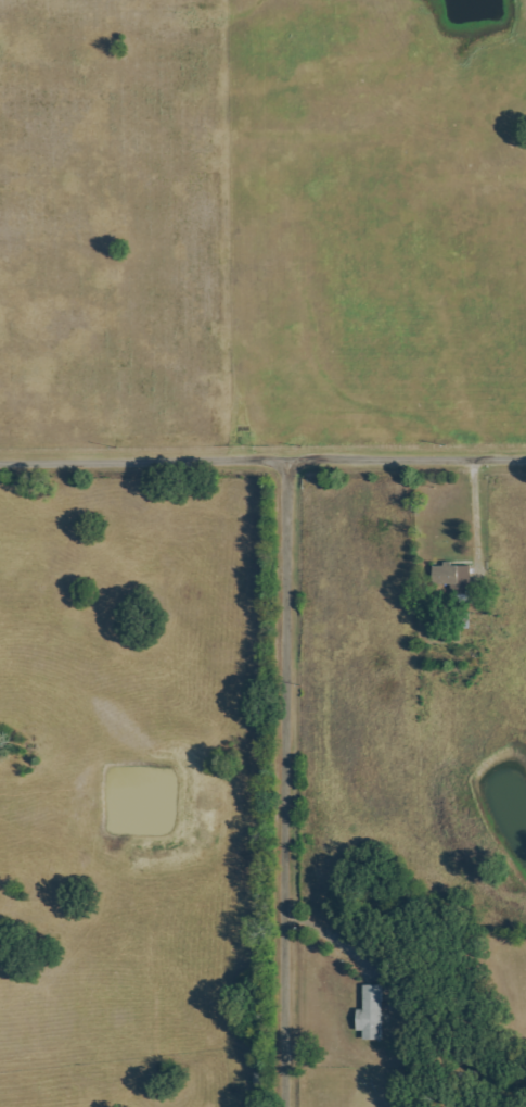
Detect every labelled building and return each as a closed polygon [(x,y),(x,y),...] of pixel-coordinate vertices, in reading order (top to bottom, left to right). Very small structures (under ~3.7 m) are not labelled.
[(469,565),(436,564),(435,590),(468,591),(469,565)] [(355,1030),(362,1030),(362,1039),(380,1039),(381,984),(362,984),(362,1009),(355,1009),(355,1030)]
